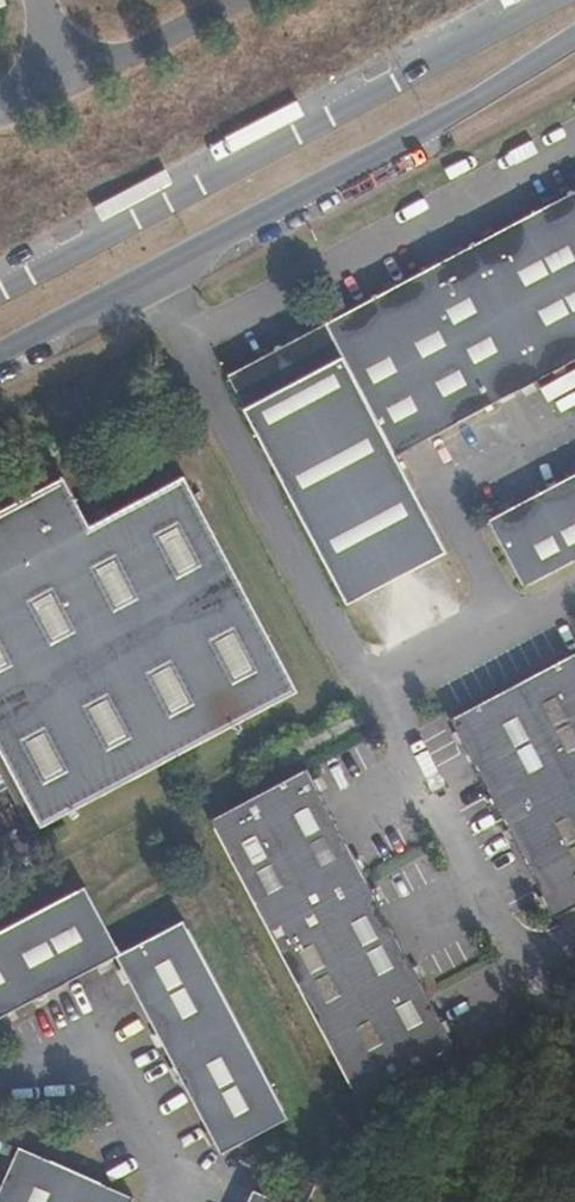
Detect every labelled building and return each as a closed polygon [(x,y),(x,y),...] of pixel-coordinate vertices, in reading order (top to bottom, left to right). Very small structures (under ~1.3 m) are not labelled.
[(226,380),(344,605),(445,553),(394,456),(574,360),(574,197),(226,380)] [(486,521),(521,588),(574,559),(574,475),(486,521)] [(65,482),(0,516),(0,752),(38,826),(295,693),(185,479),(89,529),(65,482)] [(553,919),(574,907),(574,654),(448,719),(553,919)] [(351,1098),(449,1047),(305,768),(206,821),(351,1098)] [(122,955),(88,888),(0,934),(0,1019),(118,959),(222,1156),(287,1121),(185,923),(122,955)] [(135,1200),(26,1149),(2,1201),(134,1201),(135,1200)] [(291,1201),(309,1201),(316,1187),(286,1173),(275,1195),(291,1201)] [(253,1192),(248,1201),(274,1201),(253,1192)]
